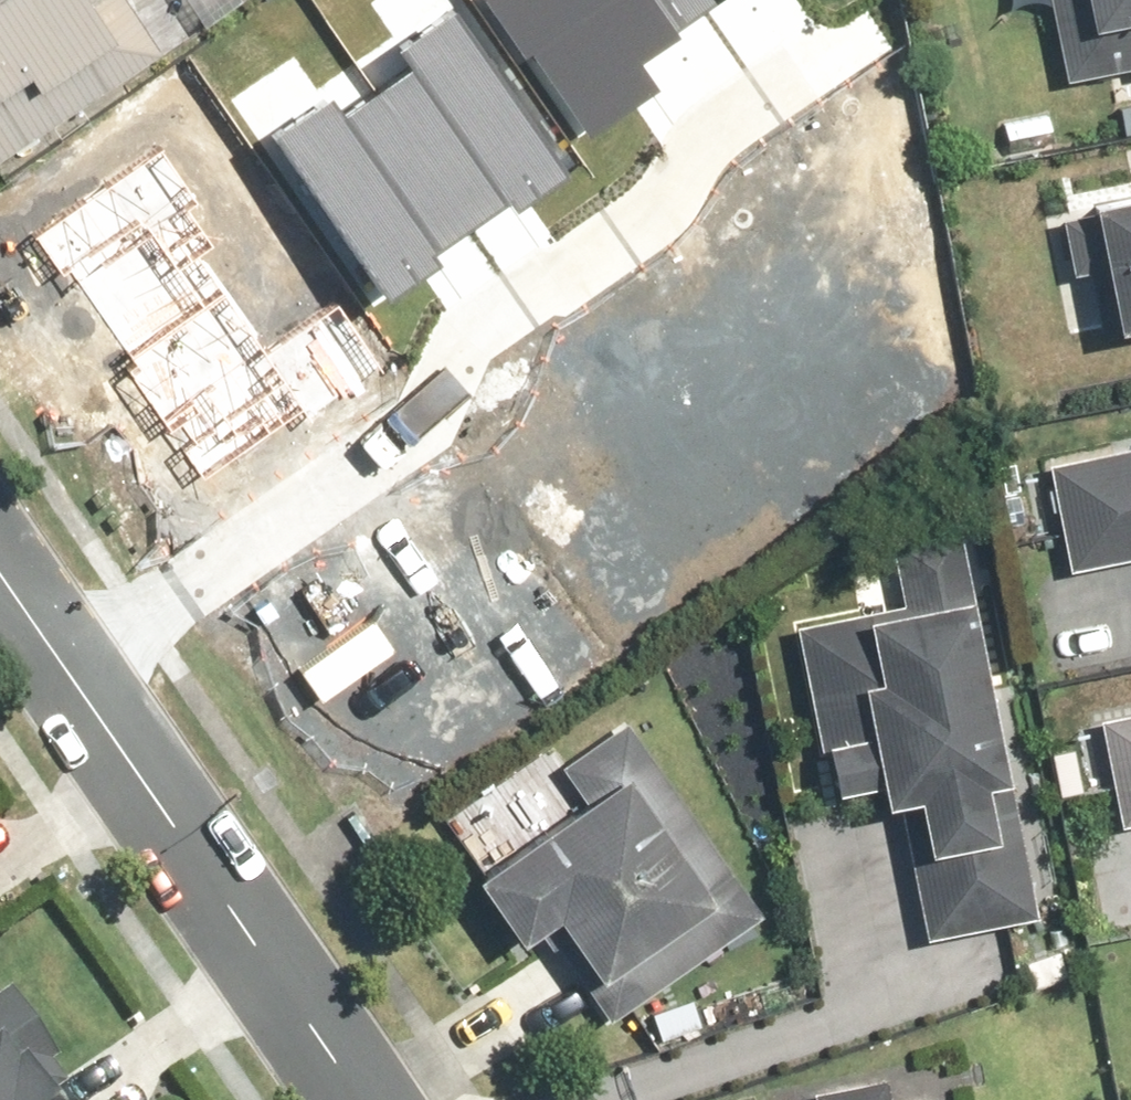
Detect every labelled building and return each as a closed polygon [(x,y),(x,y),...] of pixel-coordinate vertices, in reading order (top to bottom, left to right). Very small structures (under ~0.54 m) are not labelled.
[(249,0),(0,0),(0,163),(249,0)] [(585,146),(663,96),(640,62),(677,37),(671,29),(700,10),(694,0),(474,0),(524,75),(534,69),(585,146)] [(700,10),(716,0),(694,0),(700,10)] [(1052,84),(1112,70),(1121,113),(1130,111),(1130,0),(1035,0),(1052,84)] [(573,182),(465,12),(406,50),(418,70),(382,92),(469,230),(505,208),(513,221),(573,182)] [(335,94),(274,132),(382,303),(442,265),(434,252),(469,230),(382,92),(347,114),(335,94)] [(164,152),(37,238),(67,282),(76,276),(132,358),(210,306),(183,267),(211,248),(185,212),(198,203),(164,152)] [(1122,201),(1078,210),(1104,343),(1130,338),(1130,199),(1122,201)] [(210,306),(132,358),(139,368),(127,376),(203,488),(386,365),(343,302),(258,359),(218,301),(210,306)] [(1125,443),(1044,458),(1066,569),(1130,556),(1130,410),(1119,412),(1125,443)] [(951,533),(897,543),(909,604),(857,614),(792,628),(833,830),(890,818),(910,813),(921,867),(901,872),(914,939),(1029,917),(951,533)] [(1113,837),(1130,833),(1130,714),(1089,722),(1113,837)] [(624,721),(555,767),(580,805),(466,881),(512,949),(546,927),(582,980),(573,988),(598,1026),(757,920),(624,721)] [(3,992),(0,994),(0,1099),(59,1099),(46,1078),(54,1074),(3,992)] [(926,1083),(829,1099),(929,1099),(926,1083)]
